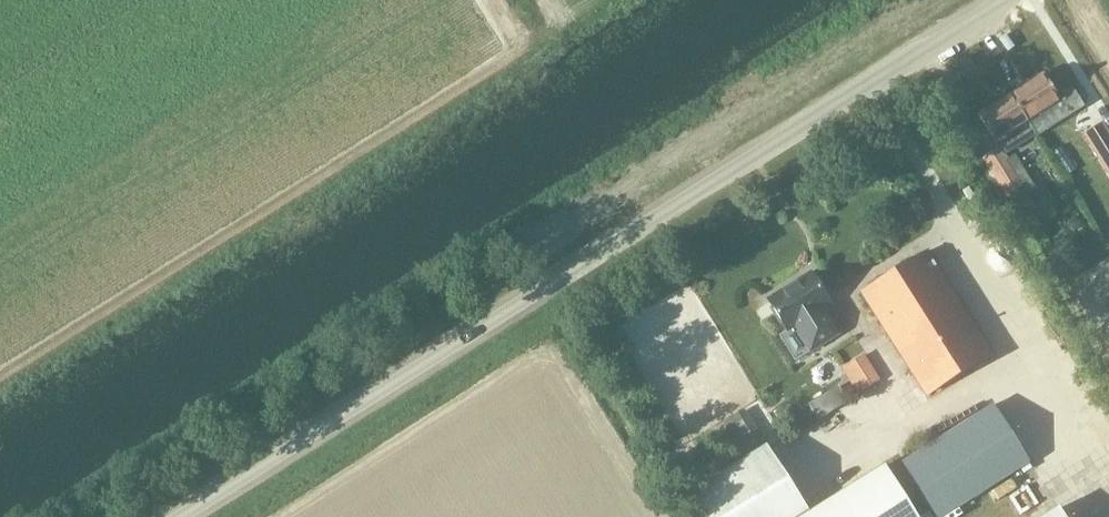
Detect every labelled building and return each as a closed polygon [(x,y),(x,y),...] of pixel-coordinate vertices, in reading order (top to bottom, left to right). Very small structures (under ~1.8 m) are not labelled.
[(1011,96),(1027,121),(1059,100),(1043,75),(1011,96)] [(1036,136),(1027,121),(1011,96),(978,116),(998,148),(982,157),(1006,197),(1024,187),(1004,155),(1036,136)] [(968,200),(974,196),(968,187),(962,191),(968,200)] [(926,396),(991,355),(927,252),(861,293),(926,396)] [(809,352),(837,334),(822,310),(831,305),(811,273),(767,300),(787,331),(780,336),(795,360),(809,351),(809,352)] [(838,361),(854,388),(876,374),(860,347),(838,361)] [(1029,462),(993,405),(902,463),(936,516),(942,516),(1029,462)] [(809,513),(767,446),(690,494),(705,516),(917,516),(884,466),(809,513)] [(1059,508),(1044,516),(1065,516),(1059,508)]
